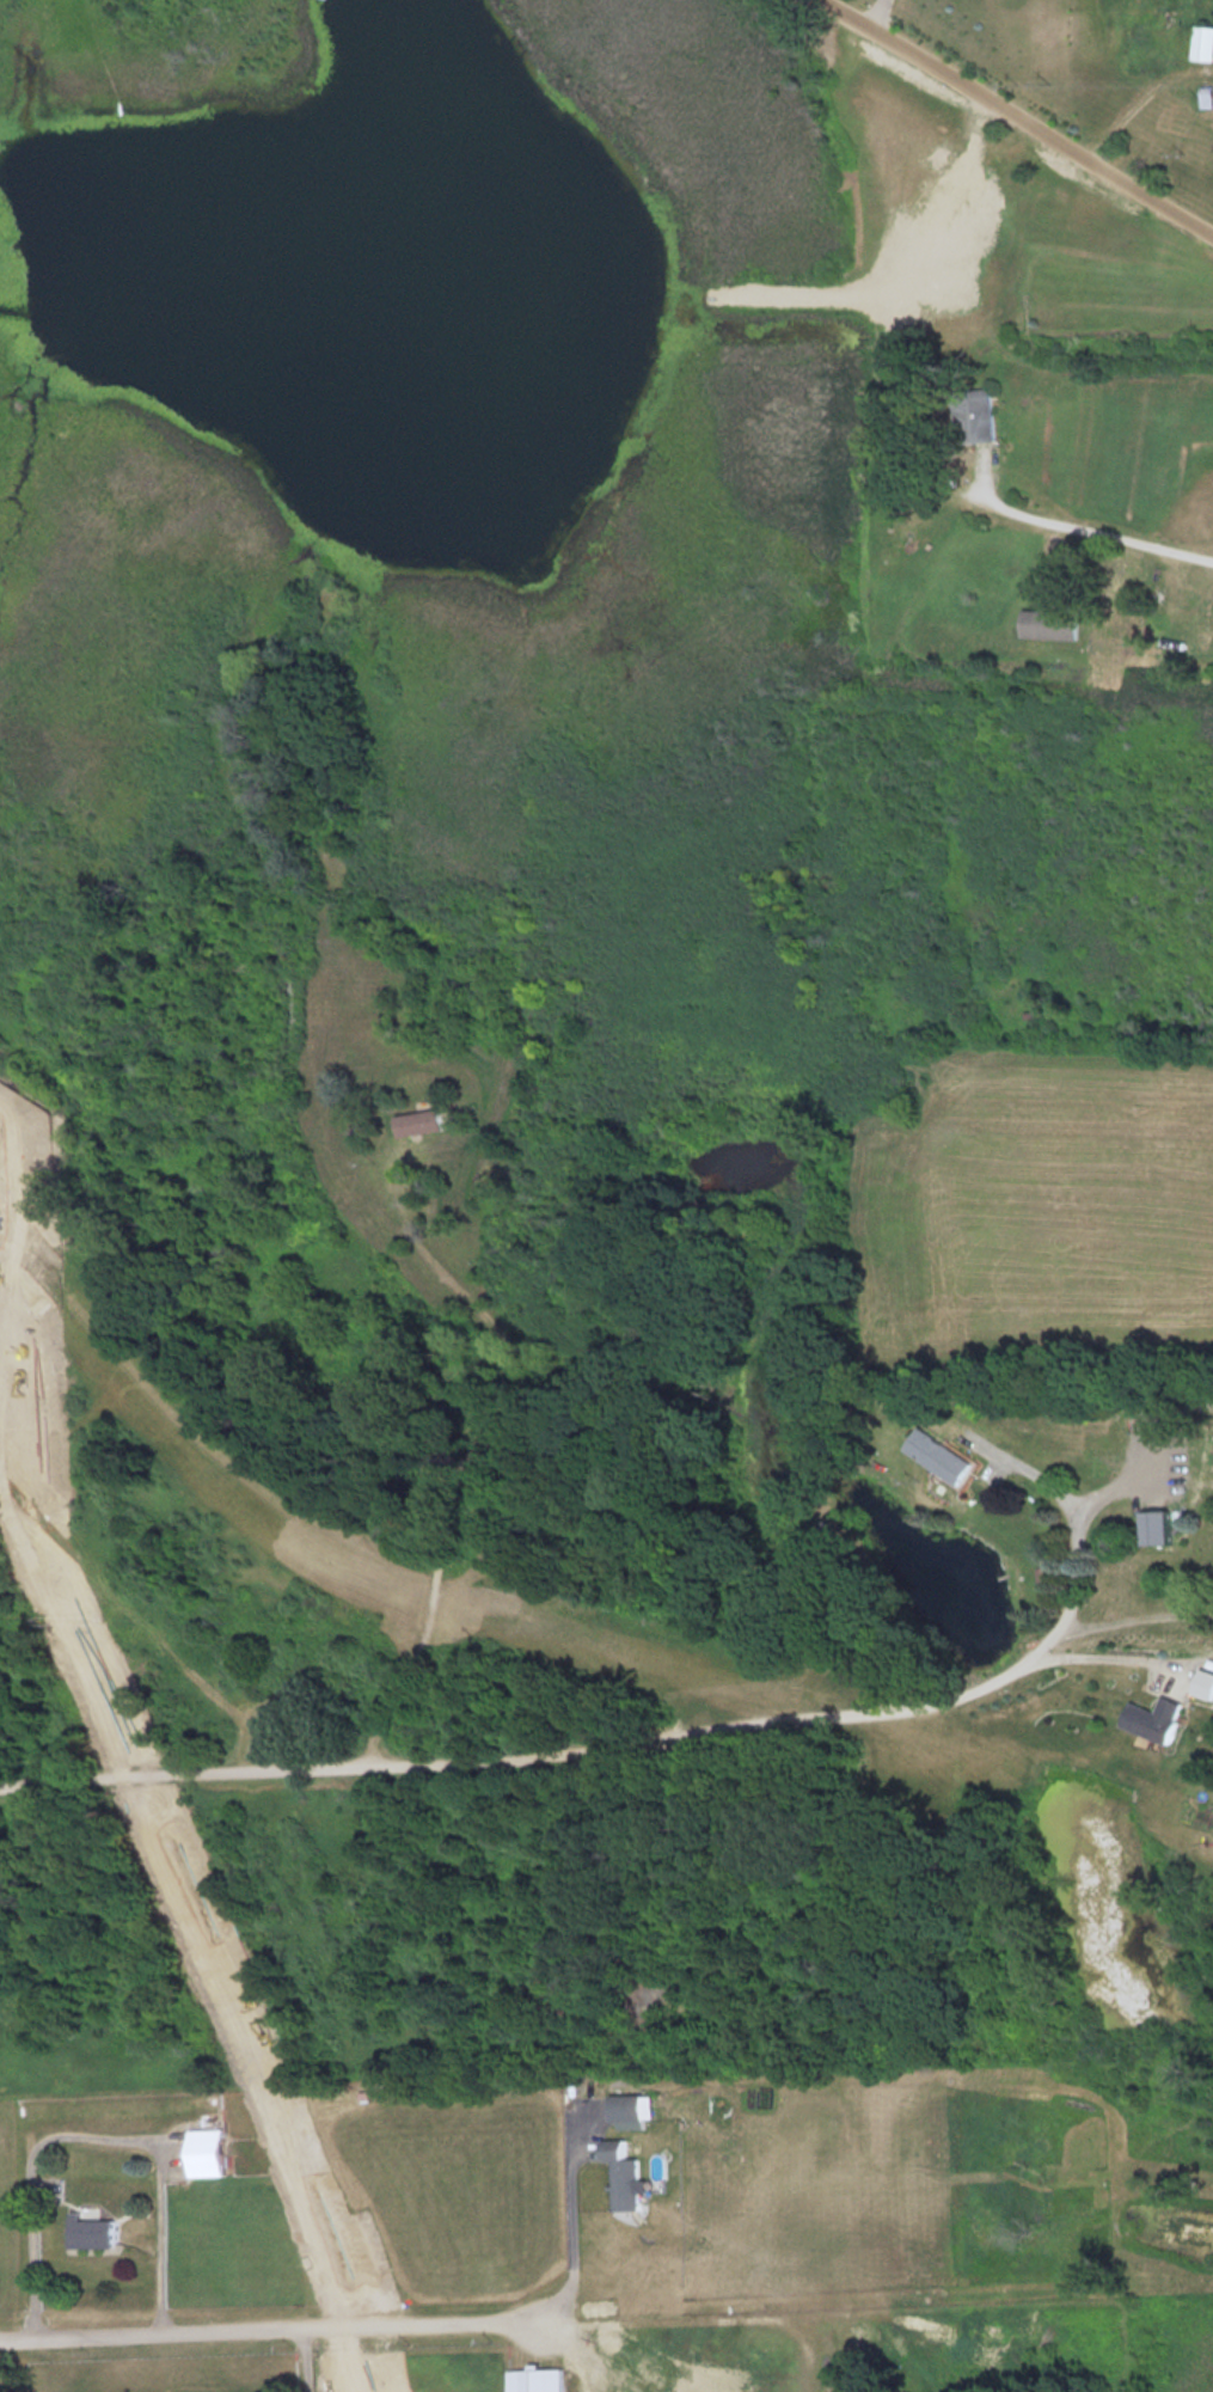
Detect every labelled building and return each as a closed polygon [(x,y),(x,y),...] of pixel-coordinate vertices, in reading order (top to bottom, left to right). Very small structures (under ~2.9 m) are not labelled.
[(1198,25),(1197,59),(1212,60),(1212,25),(1198,25)] [(1025,637),(1079,639),(1080,612),(1026,610),(1025,637)] [(1151,640),(1150,668),(1212,670),(1212,642),(1151,640)] [(406,1136),(450,1131),(447,1110),(404,1115),(406,1136)] [(979,1462),(925,1424),(909,1447),(963,1484),(979,1462)] [(1147,1508),(1147,1543),(1174,1543),(1174,1508),(1147,1508)] [(1127,1724),(1172,1742),(1188,1702),(1168,1694),(1161,1710),(1136,1700),(1127,1724)] [(612,2119),(655,2119),(655,2093),(612,2093),(612,2119)] [(224,2175),(224,2127),(191,2127),(191,2175),(224,2175)] [(627,2138),(605,2138),(605,2160),(615,2160),(616,2208),(642,2208),(642,2190),(650,2190),(650,2178),(641,2178),(641,2156),(628,2157),(627,2138)] [(73,2246),(118,2246),(118,2215),(73,2215),(73,2246)] [(566,2367),(512,2368),(512,2391),(566,2391),(566,2367)]
